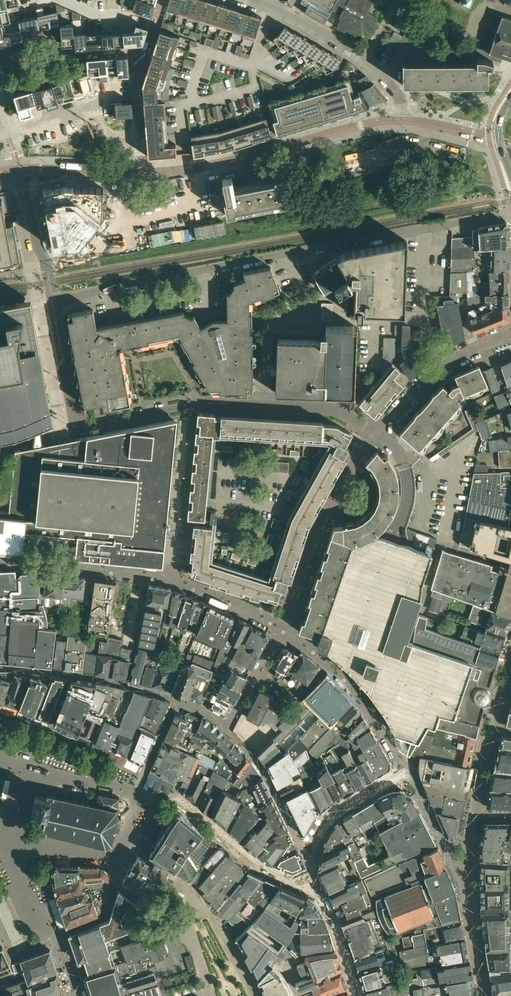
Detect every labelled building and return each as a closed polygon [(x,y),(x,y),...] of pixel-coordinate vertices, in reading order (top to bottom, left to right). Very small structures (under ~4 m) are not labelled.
[(132,10),(151,16),(155,5),(141,1),(138,0),(135,0),(132,10)] [(181,0),(169,0),(166,9),(177,12),(178,12),(181,0)] [(188,18),(193,0),(181,0),(178,12),(177,12),(176,14),(188,18)] [(205,0),(193,0),(188,18),(199,21),(205,0)] [(217,3),(207,0),(205,0),(199,21),(210,25),(217,3)] [(300,2),(308,6),(304,13),(324,24),(331,10),(330,12),(328,11),(334,0),(301,0),(300,2)] [(360,29),(361,26),(365,28),(367,25),(372,27),(378,17),(367,11),(372,2),(369,0),(337,0),(331,10),(340,14),(338,17),(341,18),(336,26),(345,31),(346,29),(357,35),(360,29)] [(458,1),(459,1),(459,2),(459,5),(461,5),(460,6),(466,8),(466,7),(468,8),(470,7),(470,6),(470,5),(472,0),(459,0),(458,1)] [(217,3),(210,25),(221,28),(228,7),(217,3)] [(0,10),(0,24),(3,23),(10,22),(8,13),(19,10),(18,5),(7,8),(0,10)] [(43,7),(36,8),(37,14),(38,16),(41,29),(60,25),(60,24),(59,21),(57,11),(44,13),(43,7)] [(221,28),(232,32),(239,10),(228,7),(221,28)] [(250,14),(239,10),(232,32),(243,35),(250,14)] [(72,20),(73,20),(80,19),(80,15),(72,11),(72,20)] [(501,61),(502,57),(510,60),(510,18),(495,13),(491,24),(498,26),(490,50),(476,46),(473,55),(484,58),(499,61),(501,61)] [(261,17),(250,14),(243,35),(242,37),(254,41),(259,24),(261,17)] [(38,16),(18,21),(21,34),(41,29),(38,16)] [(65,20),(59,21),(60,24),(60,25),(62,44),(62,46),(65,46),(75,45),(73,32),(73,23),(66,24),(65,20)] [(0,24),(0,44),(23,39),(21,34),(21,31),(16,33),(7,33),(3,23),(0,24)] [(126,33),(123,33),(124,45),(143,44),(148,28),(136,24),(134,32),(126,33)] [(287,41),(294,31),(293,32),(284,26),(278,34),(273,38),(279,46),(283,44),(287,41)] [(406,28),(403,39),(466,58),(469,48),(406,28)] [(122,29),(102,31),(102,33),(103,47),(124,45),(123,33),(122,29)] [(179,36),(160,30),(156,41),(176,47),(176,46),(179,36)] [(86,31),(73,32),(75,45),(75,49),(87,48),(86,34),(86,31)] [(287,41),(283,44),(289,52),(293,49),(297,46),(303,36),(303,37),(294,31),(287,41)] [(102,33),(86,34),(87,48),(103,47),(102,33)] [(383,51),(393,57),(402,39),(392,34),(383,51)] [(298,57),(302,54),(306,52),(313,42),(313,41),(312,42),(303,36),(297,46),(293,49),(298,57)] [(156,41),(153,51),(173,57),(172,58),(175,58),(178,47),(176,46),(176,47),(156,41)] [(306,52),(302,54),(307,62),(311,60),(315,57),(322,47),(321,48),(313,42),(306,52)] [(315,57),(311,60),(317,68),(321,65),(325,62),(332,52),(331,52),(331,53),(322,47),(315,57)] [(173,57),(153,51),(150,61),(169,68),(172,58),(173,57)] [(325,62),(321,65),(326,73),(335,67),(341,59),(332,52),(325,62)] [(128,54),(107,56),(108,66),(117,65),(117,69),(118,71),(118,75),(129,74),(128,54)] [(107,56),(86,58),(87,69),(99,68),(99,75),(107,74),(109,74),(108,69),(108,66),(107,56)] [(497,68),(499,61),(484,58),(474,58),(474,61),(420,61),(420,59),(407,59),(407,61),(402,61),(402,65),(402,84),(453,84),(487,84),(487,72),(487,66),(491,66),(497,68)] [(166,78),(169,68),(150,61),(147,72),(166,78)] [(147,72),(142,85),(163,88),(166,78),(147,72)] [(387,102),(387,98),(374,83),(366,75),(364,76),(356,72),(353,75),(358,78),(363,89),(359,91),(367,108),(368,108),(387,102)] [(88,75),(70,80),(73,91),(73,92),(76,99),(93,94),(91,86),(88,75)] [(275,127),(274,128),(277,135),(278,135),(291,131),(292,131),(292,130),(302,128),(303,128),(303,127),(311,125),(312,125),(345,115),(346,115),(366,108),(365,107),(359,95),(354,96),(349,79),(270,103),(272,109),(270,110),(272,117),(273,121),(275,127)] [(70,80),(53,85),(58,105),(65,103),(63,95),(73,92),(70,80)] [(34,88),(33,88),(37,102),(38,105),(46,103),(48,108),(58,105),(53,85),(52,83),(51,83),(51,82),(33,87),(34,88)] [(164,100),(163,88),(142,85),(142,86),(143,101),(164,100)] [(28,90),(14,94),(14,96),(20,116),(20,117),(32,114),(32,113),(29,104),(36,102),(37,102),(33,88),(32,89),(28,90)] [(176,144),(168,145),(166,117),(165,100),(164,100),(143,101),(148,157),(161,156),(176,154),(176,144)] [(131,101),(111,103),(112,117),(113,117),(133,115),(131,101)] [(114,123),(108,124),(110,137),(134,132),(133,115),(113,117),(114,123)] [(256,121),(262,139),(272,137),(266,118),(256,121)] [(262,139),(256,121),(247,123),(253,142),(262,139)] [(253,142),(247,123),(238,126),(244,145),(253,142)] [(229,129),(235,148),(244,145),(238,126),(229,129)] [(67,147),(63,129),(47,132),(51,152),(57,150),(67,148),(67,147)] [(229,129),(220,132),(224,151),(235,148),(229,129)] [(224,151),(220,132),(210,133),(213,153),(224,151)] [(213,153),(210,133),(201,135),(204,154),(213,153)] [(204,154),(201,135),(191,136),(193,153),(194,156),(204,154)] [(226,178),(222,178),(224,188),(222,189),(226,215),(227,216),(288,204),(283,177),(234,186),(233,181),(235,180),(234,175),(226,176),(226,178)] [(222,178),(207,181),(208,189),(214,188),(214,190),(222,189),(224,188),(222,178)] [(64,187),(43,190),(44,199),(44,200),(47,214),(53,249),(58,248),(60,248),(80,244),(102,217),(102,216),(103,216),(103,214),(102,214),(103,188),(74,187),(71,187),(71,186),(67,186),(67,187),(65,187),(64,187)] [(20,258),(13,221),(6,222),(2,199),(0,199),(0,262),(20,258)] [(451,237),(451,247),(461,247),(473,247),(473,248),(489,247),(489,246),(509,246),(510,233),(510,226),(509,225),(507,223),(506,222),(501,223),(478,227),(478,236),(472,236),(451,237)] [(359,250),(356,251),(349,252),(346,252),(344,253),(339,255),(337,257),(332,259),(327,262),(321,267),(320,267),(320,268),(314,272),(313,272),(314,274),(314,273),(315,275),(321,283),(326,292),(336,286),(338,289),(340,293),(355,284),(356,284),(355,312),(357,312),(357,318),(364,318),(364,312),(393,313),(401,313),(401,314),(404,314),(404,310),(405,272),(406,244),(407,241),(404,241),(404,242),(359,250)] [(473,247),(461,247),(462,259),(474,259),(509,258),(509,246),(489,246),(489,247),(473,248),(473,247)] [(450,267),(450,268),(450,270),(466,270),(474,270),(481,269),(508,269),(509,269),(509,258),(474,259),(462,259),(461,247),(451,247),(451,248),(451,255),(450,266),(450,267)] [(184,314),(183,311),(115,324),(96,327),(92,308),(72,312),(73,313),(68,314),(68,315),(69,319),(68,319),(85,405),(85,406),(96,404),(97,410),(130,404),(120,351),(117,351),(116,346),(121,344),(122,348),(174,338),(180,340),(209,390),(210,389),(212,392),(219,392),(219,393),(247,393),(247,392),(253,392),(253,387),(254,387),(254,373),(256,373),(256,366),(258,366),(258,354),(256,354),(256,347),(257,347),(257,340),(256,340),(256,334),(257,334),(257,327),(256,327),(255,315),(257,315),(257,306),(265,303),(264,301),(276,297),(277,298),(284,295),(281,286),(279,286),(272,267),(244,272),(247,278),(234,283),(236,286),(230,293),(227,293),(227,314),(218,314),(218,316),(213,316),(207,319),(209,321),(209,322),(201,327),(194,316),(191,317),(184,314)] [(474,270),(466,270),(468,291),(467,297),(473,296),(474,297),(478,296),(477,291),(477,281),(476,274),(480,274),(489,274),(489,279),(506,279),(508,279),(508,269),(481,269),(474,270)] [(450,286),(449,292),(456,292),(468,291),(466,270),(450,270),(450,276),(450,286)] [(489,281),(477,281),(477,291),(483,291),(500,290),(508,290),(508,279),(506,279),(489,279),(489,281)] [(435,295),(435,296),(438,315),(441,331),(442,333),(443,335),(450,345),(465,338),(464,334),(456,292),(449,292),(449,296),(435,295)] [(480,296),(478,296),(481,305),(485,304),(489,307),(508,306),(508,292),(500,293),(485,294),(481,294),(480,296)] [(467,297),(466,297),(469,310),(472,325),(474,333),(506,320),(508,318),(508,306),(489,307),(485,304),(481,305),(478,296),(474,297),(473,296),(467,297)] [(6,442),(14,440),(21,438),(28,435),(35,432),(34,440),(33,447),(42,445),(42,439),(40,430),(46,427),(51,425),(49,418),(44,389),(45,388),(46,388),(46,387),(47,386),(47,385),(46,384),(46,383),(45,382),(44,382),(43,382),(43,381),(45,380),(43,366),(32,306),(31,300),(0,305),(0,443),(6,442)] [(323,303),(322,320),(334,321),(334,303),(323,303)] [(410,345),(410,326),(402,326),(402,325),(395,324),(395,335),(401,335),(401,348),(404,359),(401,361),(401,364),(405,371),(409,378),(421,366),(411,351),(410,345)] [(277,339),(275,388),(275,392),(277,392),(302,393),(304,393),(305,393),(349,395),(349,402),(353,403),(353,402),(355,373),(357,327),(327,326),(326,334),(321,334),(320,340),(318,340),(277,339)] [(384,337),(383,360),(395,360),(396,338),(384,337)] [(500,364),(506,381),(503,383),(502,380),(497,382),(491,367),(483,371),(491,392),(504,386),(510,384),(510,360),(500,364)] [(399,369),(394,365),(392,363),(383,374),(365,396),(359,402),(359,403),(376,417),(403,384),(394,376),(399,369)] [(468,392),(488,385),(480,366),(448,379),(437,391),(433,394),(430,399),(420,410),(416,413),(413,417),(400,432),(419,449),(462,400),(460,399),(462,396),(468,392)] [(497,401),(510,395),(510,384),(504,386),(506,391),(495,396),(497,401)] [(497,401),(499,407),(510,402),(510,403),(510,395),(497,401)] [(432,461),(478,430),(470,408),(466,409),(472,428),(428,458),(432,461)] [(510,430),(510,410),(507,411),(506,410),(501,412),(486,418),(491,435),(507,432),(510,430)] [(254,438),(255,420),(255,417),(221,414),(221,417),(215,417),(215,414),(198,412),(187,518),(204,520),(212,436),(254,438)] [(349,448),(345,446),(346,444),(352,434),(336,425),(322,424),(322,421),(264,417),(255,417),(255,420),(254,438),(263,439),(270,440),(328,443),(329,444),(294,508),(288,518),(269,579),(212,561),(216,527),(197,525),(191,574),(210,580),(209,583),(258,599),(259,596),(277,602),(279,595),(280,592),(281,589),(285,591),(288,581),(291,582),(309,525),(346,459),(344,457),(349,448)] [(73,439),(50,444),(42,445),(33,447),(15,450),(14,463),(13,463),(14,463),(13,468),(13,469),(13,473),(12,473),(12,474),(13,474),(12,479),(12,484),(11,484),(11,485),(12,485),(11,490),(11,495),(10,495),(10,500),(10,501),(9,506),(9,511),(0,510),(0,552),(11,554),(15,551),(28,552),(29,536),(77,541),(75,557),(163,567),(177,422),(176,422),(175,420),(174,420),(73,439)] [(491,451),(499,450),(510,449),(510,435),(508,436),(496,439),(497,440),(493,441),(492,436),(482,439),(479,445),(477,453),(491,451)] [(499,450),(499,467),(510,467),(510,449),(499,450)] [(362,518),(354,522),(354,523),(347,525),(346,523),(345,524),(345,525),(340,525),(334,526),(307,605),(299,630),(315,636),(320,637),(322,631),(323,628),(324,625),(328,613),(328,612),(351,543),(361,541),(369,538),(378,532),(384,528),(389,523),(396,511),(398,501),(399,492),(399,483),(397,475),(394,467),(387,455),(387,456),(384,458),(376,450),(365,463),(371,469),(373,468),(377,475),(375,476),(378,484),(379,484),(379,491),(378,492),(376,500),(378,501),(374,508),(373,507),(368,514),(369,515),(363,520),(362,518)] [(280,473),(288,473),(289,463),(280,462),(280,472),(280,473)] [(501,487),(501,478),(501,471),(487,471),(474,471),(465,515),(510,526),(510,487),(501,487)] [(215,511),(210,510),(208,510),(207,521),(214,521),(215,511)] [(465,515),(460,544),(510,560),(510,526),(465,515)] [(329,651),(344,665),(347,667),(351,671),(365,687),(370,693),(382,710),(386,715),(396,733),(401,734),(404,736),(404,738),(404,739),(404,741),(406,743),(407,744),(409,745),(406,753),(409,754),(408,754),(409,755),(410,755),(422,733),(428,724),(437,726),(441,713),(479,723),(484,706),(483,700),(485,699),(486,697),(487,696),(487,694),(487,692),(486,690),(489,685),(490,684),(494,669),(458,656),(413,640),(406,638),(420,596),(422,582),(437,538),(399,526),(389,523),(384,528),(378,532),(369,538),(361,541),(351,543),(328,612),(328,613),(324,625),(323,628),(322,631),(320,637),(318,643),(329,651)] [(510,560),(508,566),(500,564),(499,566),(444,550),(445,550),(442,549),(431,588),(433,589),(433,588),(451,595),(510,616),(510,615),(510,609),(510,607),(510,560)] [(48,666),(52,667),(56,629),(48,628),(47,621),(46,615),(46,613),(44,609),(44,606),(43,605),(42,603),(40,603),(39,584),(37,584),(36,574),(34,575),(34,573),(21,573),(20,575),(17,573),(15,573),(15,571),(0,572),(0,661),(10,662),(48,666)] [(46,574),(36,574),(37,584),(39,584),(40,603),(42,603),(43,605),(52,605),(52,604),(61,604),(62,596),(64,576),(46,574)] [(69,597),(70,594),(74,595),(74,598),(82,598),(85,578),(72,576),(64,576),(62,596),(61,604),(69,605),(69,597)] [(116,582),(107,581),(95,579),(91,607),(88,633),(108,635),(110,617),(116,582)] [(171,588),(149,585),(146,602),(138,645),(155,650),(162,627),(163,625),(166,614),(170,590),(171,588)] [(439,607),(448,610),(452,596),(432,589),(430,596),(433,597),(429,610),(437,613),(439,607)] [(166,614),(163,625),(168,626),(169,624),(174,626),(175,622),(184,594),(170,590),(166,614)] [(181,624),(180,628),(185,629),(188,620),(196,599),(195,598),(193,597),(192,597),(191,596),(191,597),(185,595),(185,594),(184,594),(175,622),(181,624)] [(191,628),(197,631),(200,624),(207,606),(208,604),(200,600),(196,599),(188,620),(185,629),(190,631),(191,628)] [(200,624),(197,631),(196,633),(223,645),(231,624),(235,616),(228,613),(208,604),(207,606),(200,624)] [(510,618),(491,610),(476,604),(474,610),(471,621),(505,634),(510,618)] [(458,656),(494,669),(495,668),(494,667),(494,666),(494,665),(498,653),(499,653),(499,652),(480,645),(446,633),(425,626),(426,616),(418,613),(415,624),(413,640),(458,656)] [(219,660),(228,665),(250,624),(238,618),(235,616),(231,624),(223,645),(214,665),(216,666),(219,660)] [(434,620),(426,617),(425,626),(431,628),(434,620)] [(242,664),(260,630),(260,629),(258,628),(250,624),(239,645),(228,665),(233,669),(235,664),(240,667),(242,664)] [(465,625),(463,630),(499,643),(500,641),(503,642),(505,635),(486,628),(484,632),(465,625)] [(449,627),(446,633),(480,645),(499,652),(501,646),(500,646),(499,645),(499,643),(463,630),(463,632),(449,627)] [(260,630),(242,664),(251,669),(268,638),(268,637),(267,634),(266,633),(260,630)] [(61,638),(57,637),(54,667),(63,668),(65,651),(68,633),(62,632),(61,638)] [(82,671),(87,639),(87,634),(68,632),(68,633),(65,651),(63,668),(70,669),(82,671)] [(120,647),(120,644),(121,638),(108,636),(107,642),(100,641),(98,653),(95,673),(108,675),(111,655),(100,654),(101,651),(105,652),(106,650),(107,645),(120,647)] [(91,640),(87,639),(82,671),(95,673),(98,653),(92,652),(93,643),(91,642),(91,640)] [(112,649),(111,655),(108,675),(124,679),(127,676),(133,645),(122,644),(120,650),(112,649)] [(282,648),(273,665),(278,667),(273,675),(281,680),(297,654),(297,652),(294,651),(292,651),(290,650),(285,647),(282,648)] [(130,680),(141,683),(145,665),(147,659),(149,650),(146,649),(137,648),(134,662),(130,680)] [(160,654),(149,650),(147,659),(145,665),(141,683),(151,686),(156,668),(157,665),(160,654)] [(288,679),(292,682),(310,658),(309,659),(308,658),(308,657),(308,656),(307,656),(302,652),(301,651),(300,652),(299,655),(290,668),(284,677),(288,679)] [(171,692),(181,668),(183,663),(179,661),(172,658),(168,670),(159,667),(152,686),(168,691),(171,692)] [(310,659),(310,658),(292,682),(296,685),(294,688),(301,693),(308,684),(306,682),(309,679),(317,669),(319,666),(320,666),(319,665),(313,661),(313,660),(312,660),(311,661),(310,660),(310,659)] [(233,669),(228,665),(219,660),(216,666),(217,667),(213,676),(239,690),(246,677),(238,671),(233,669)] [(171,692),(173,693),(187,698),(188,697),(200,702),(205,688),(210,678),(211,675),(212,671),(192,663),(191,667),(187,665),(181,668),(171,692)] [(309,679),(313,682),(322,673),(321,672),(321,673),(317,670),(317,669),(309,679)] [(3,702),(13,674),(13,672),(0,671),(0,701),(3,702)] [(30,673),(30,675),(28,678),(18,707),(35,714),(51,676),(30,673)] [(322,673),(313,682),(318,685),(327,676),(326,676),(322,673)] [(28,678),(13,674),(3,702),(18,707),(28,678)] [(239,690),(213,676),(211,675),(210,678),(220,683),(219,685),(215,683),(214,685),(210,683),(208,689),(233,702),(239,690)] [(35,714),(48,720),(50,721),(67,678),(51,676),(35,714)] [(327,676),(318,685),(293,712),(288,716),(278,725),(282,731),(293,745),(300,740),(308,747),(346,707),(352,702),(342,692),(337,686),(327,676)] [(77,733),(86,708),(96,683),(71,679),(54,722),(54,723),(59,725),(58,727),(71,732),(71,730),(77,733),(77,732),(77,733)] [(93,740),(103,714),(107,702),(115,687),(96,683),(86,708),(87,708),(78,733),(93,740)] [(110,747),(134,691),(115,687),(107,702),(103,714),(93,740),(110,747)] [(233,702),(208,689),(205,688),(200,702),(207,705),(223,715),(227,714),(233,702)] [(259,752),(278,735),(282,731),(278,725),(288,716),(293,712),(272,694),(260,690),(246,717),(239,730),(259,752)] [(134,691),(110,747),(126,755),(138,726),(139,726),(140,724),(151,696),(134,691)] [(162,722),(170,702),(151,696),(140,724),(139,726),(140,727),(157,733),(162,722)] [(339,735),(342,732),(348,725),(361,713),(353,703),(348,709),(317,741),(323,746),(335,732),(339,735)] [(187,753),(195,737),(195,736),(202,719),(186,713),(185,717),(175,713),(152,765),(153,766),(153,765),(161,769),(159,772),(175,780),(187,753)] [(352,738),(356,736),(370,726),(361,713),(348,725),(342,732),(339,735),(337,737),(340,742),(342,745),(345,743),(349,740),(352,738)] [(433,730),(432,735),(463,742),(462,745),(474,747),(476,737),(479,723),(441,713),(437,726),(446,728),(445,733),(433,730)] [(220,730),(216,726),(215,725),(204,717),(202,719),(195,736),(208,742),(216,750),(223,756),(225,754),(234,743),(220,730)] [(356,736),(365,752),(379,743),(370,726),(356,736)] [(157,733),(140,727),(128,756),(141,762),(145,761),(150,748),(157,733)] [(284,753),(288,750),(293,745),(282,731),(278,735),(259,752),(257,754),(266,766),(267,765),(284,753)] [(432,735),(422,733),(410,755),(420,757),(419,759),(419,761),(419,764),(421,755),(470,766),(474,747),(462,745),(463,742),(432,735)] [(356,736),(352,738),(349,740),(345,743),(356,762),(366,782),(376,776),(377,775),(368,758),(366,753),(365,752),(356,736)] [(502,736),(499,747),(499,748),(510,749),(510,737),(502,736)] [(187,753),(175,780),(187,786),(199,758),(199,756),(205,741),(195,737),(187,753)] [(345,743),(342,745),(340,742),(331,747),(342,766),(345,771),(354,788),(366,782),(356,762),(345,743)] [(236,763),(245,753),(234,743),(225,754),(236,763)] [(390,763),(380,744),(366,753),(368,758),(377,775),(389,768),(390,763)] [(321,754),(325,760),(344,794),(353,789),(354,788),(345,771),(342,766),(331,747),(324,753),(323,752),(321,754)] [(286,765),(272,776),(277,786),(295,777),(297,776),(297,774),(295,775),(292,768),(296,766),(311,759),(307,748),(286,765)] [(496,759),(510,761),(510,749),(499,748),(498,753),(496,759)] [(291,754),(288,750),(284,753),(267,765),(272,776),(286,765),(283,760),(291,754)] [(251,760),(245,753),(236,763),(235,765),(233,768),(240,774),(251,760)] [(344,794),(325,760),(321,754),(312,761),(316,768),(324,785),(332,797),(334,801),(344,795),(344,794)] [(420,776),(420,777),(431,779),(442,781),(441,782),(465,788),(470,766),(421,755),(419,764),(419,767),(419,769),(419,771),(419,774),(420,776)] [(219,757),(212,769),(196,804),(209,814),(226,779),(233,769),(219,757)] [(296,766),(301,775),(306,785),(307,786),(316,803),(320,812),(320,811),(324,807),(326,806),(329,803),(329,804),(334,801),(332,797),(324,785),(316,768),(312,761),(311,759),(296,766)] [(493,770),(510,772),(510,761),(496,759),(493,770)] [(251,760),(240,774),(238,777),(233,783),(240,789),(245,783),(248,786),(250,785),(261,774),(251,760)] [(192,800),(196,804),(212,769),(198,761),(187,786),(186,787),(187,787),(185,791),(185,795),(192,800)] [(489,788),(510,790),(510,772),(493,770),(489,788)] [(273,826),(279,832),(281,834),(288,829),(287,828),(280,812),(266,784),(262,775),(261,774),(250,785),(257,798),(264,813),(263,815),(266,819),(273,826)] [(295,777),(277,786),(282,797),(298,789),(306,785),(301,775),(297,776),(295,777)] [(463,799),(465,789),(465,788),(441,782),(442,781),(431,779),(420,777),(421,779),(427,791),(434,793),(463,799)] [(209,814),(218,821),(232,793),(227,790),(231,782),(226,779),(209,814)] [(239,794),(244,798),(242,801),(227,828),(240,840),(262,814),(263,815),(264,813),(257,798),(250,785),(248,786),(242,790),(239,794)] [(316,803),(307,786),(283,799),(301,834),(302,835),(303,835),(304,835),(305,835),(306,834),(307,833),(307,832),(307,831),(310,826),(312,822),(313,821),(316,817),(317,816),(320,812),(316,803)] [(488,806),(488,805),(490,808),(490,809),(491,808),(497,808),(497,809),(498,809),(498,808),(508,808),(510,808),(510,809),(510,808),(510,791),(489,790),(489,791),(487,805),(488,806)] [(393,812),(391,791),(378,798),(377,798),(387,815),(393,812)] [(393,812),(398,813),(410,796),(410,795),(404,793),(399,791),(392,791),(391,791),(393,812)] [(432,803),(435,810),(459,815),(463,799),(434,793),(427,791),(427,792),(426,792),(427,793),(432,802),(431,802),(432,804),(432,803)] [(117,808),(116,807),(117,800),(119,799),(118,798),(116,799),(99,795),(98,794),(97,794),(98,796),(96,805),(87,804),(88,801),(86,800),(85,803),(74,801),(75,798),(73,797),(72,800),(66,799),(67,796),(65,795),(64,799),(55,797),(56,793),(54,793),(53,796),(47,795),(47,798),(36,796),(33,811),(45,813),(46,816),(43,829),(39,831),(40,833),(44,831),(60,835),(60,838),(61,839),(62,835),(78,839),(77,842),(79,843),(80,840),(95,843),(94,846),(96,847),(97,844),(104,845),(105,848),(106,848),(106,845),(109,843),(112,845),(113,844),(111,842),(114,831),(117,832),(118,830),(114,829),(117,819),(120,818),(120,816),(117,817),(115,811),(117,808)] [(232,793),(218,821),(225,827),(240,798),(232,793)] [(410,796),(398,813),(401,819),(419,809),(417,807),(411,797),(411,796),(410,796)] [(419,809),(401,819),(392,823),(387,815),(377,798),(353,813),(367,838),(371,844),(380,838),(377,832),(379,831),(386,843),(383,844),(385,849),(388,848),(390,853),(383,856),(386,864),(435,843),(426,822),(419,809)] [(459,816),(459,815),(435,810),(446,836),(447,837),(448,838),(449,838),(453,837),(454,837),(455,836),(455,835),(456,834),(459,816)] [(193,881),(199,885),(200,884),(211,870),(226,852),(204,834),(197,843),(195,841),(202,832),(180,814),(180,813),(179,813),(178,813),(177,813),(176,814),(151,853),(172,866),(172,868),(190,879),(197,867),(200,869),(193,881)] [(367,838),(353,813),(343,818),(355,839),(359,844),(361,849),(371,844),(367,838)] [(241,840),(256,853),(268,839),(274,836),(279,832),(273,826),(266,819),(263,815),(241,840)] [(345,850),(348,855),(351,854),(351,855),(357,866),(362,876),(381,866),(378,858),(367,864),(362,855),(351,835),(341,819),(339,821),(339,820),(336,824),(332,828),(329,832),(328,833),(326,837),(324,842),(322,847),(321,852),(320,855),(320,857),(343,845),(345,850)] [(484,826),(482,833),(504,837),(507,838),(510,823),(509,823),(507,823),(506,823),(504,823),(487,823),(484,826)] [(296,848),(288,829),(281,834),(279,832),(274,836),(268,839),(256,853),(266,860),(271,863),(283,868),(292,871),(305,866),(296,848)] [(480,845),(480,846),(502,850),(502,849),(510,851),(510,838),(507,838),(504,837),(482,833),(482,834),(480,845)] [(348,855),(345,850),(343,845),(320,857),(319,861),(318,868),(319,869),(348,855)] [(441,855),(437,845),(430,847),(430,849),(425,851),(424,849),(413,853),(414,855),(363,877),(371,896),(400,884),(408,881),(404,871),(422,864),(423,866),(443,859),(441,855)] [(484,860),(510,862),(510,851),(502,849),(502,850),(480,846),(480,861),(484,860)] [(226,852),(211,870),(200,884),(199,885),(205,890),(203,893),(203,892),(202,893),(217,909),(225,899),(229,893),(231,890),(247,869),(242,865),(241,866),(227,854),(228,854),(226,852)] [(138,856),(130,870),(123,881),(136,889),(146,895),(151,887),(155,880),(161,883),(165,883),(168,878),(167,875),(172,868),(172,866),(151,853),(150,854),(146,861),(138,856)] [(343,872),(343,873),(344,875),(358,869),(356,866),(357,866),(351,855),(319,871),(318,872),(323,883),(335,877),(335,876),(343,872)] [(408,881),(446,866),(443,858),(443,859),(423,866),(422,864),(404,871),(408,881)] [(484,860),(480,861),(481,878),(510,878),(510,862),(484,860)] [(68,881),(80,878),(79,867),(56,866),(52,870),(53,884),(68,881)] [(81,881),(108,878),(107,873),(106,871),(105,870),(105,869),(104,869),(103,868),(101,868),(100,867),(99,867),(79,867),(80,878),(80,879),(81,881)] [(439,922),(453,919),(460,917),(455,892),(455,889),(454,887),(453,887),(451,882),(452,882),(450,876),(448,874),(446,869),(447,869),(446,867),(410,882),(411,884),(377,898),(377,901),(377,904),(377,908),(378,911),(379,914),(380,917),(381,920),(382,922),(385,927),(386,929),(389,932),(400,929),(415,924),(416,929),(428,925),(439,922)] [(323,883),(328,893),(358,879),(358,878),(361,876),(358,869),(344,875),(343,873),(343,872),(335,876),(335,877),(323,883)] [(263,877),(248,870),(232,891),(231,890),(229,893),(225,899),(217,909),(228,920),(242,905),(247,899),(263,877)] [(110,885),(108,878),(81,881),(80,879),(53,885),(56,897),(83,890),(83,891),(85,891),(85,890),(93,889),(110,885)] [(242,918),(250,924),(261,910),(280,885),(265,878),(248,899),(247,899),(242,905),(229,921),(232,924),(242,918)] [(361,878),(358,879),(328,893),(333,904),(367,891),(364,884),(361,878)] [(481,878),(481,896),(510,896),(510,878),(481,878)] [(83,891),(56,898),(61,910),(89,901),(94,900),(96,899),(103,897),(111,894),(110,885),(93,889),(85,890),(85,891),(83,891)] [(292,932),(293,931),(295,928),(297,920),(294,918),(300,908),(305,897),(281,885),(261,910),(250,924),(249,925),(248,925),(248,926),(243,932),(243,931),(242,932),(241,934),(236,939),(240,942),(239,943),(245,954),(244,955),(251,969),(253,966),(259,977),(270,964),(272,962),(284,946),(288,939),(292,932)] [(118,892),(109,920),(71,934),(69,934),(79,962),(85,960),(85,959),(109,950),(154,933),(152,928),(153,928),(153,927),(152,926),(151,925),(150,925),(150,924),(149,924),(148,923),(148,922),(148,921),(147,920),(147,919),(146,918),(145,918),(144,917),(143,917),(142,917),(141,918),(140,918),(139,919),(138,918),(137,918),(136,917),(136,916),(136,915),(136,914),(137,913),(138,912),(135,910),(138,906),(121,891),(120,891),(119,891),(118,892)] [(358,907),(359,908),(372,903),(367,891),(333,904),(338,915),(358,907)] [(109,901),(111,894),(103,897),(96,899),(94,900),(89,901),(61,910),(61,911),(66,927),(98,916),(101,912),(99,905),(109,901)] [(481,896),(481,910),(508,910),(510,910),(510,896),(481,896)] [(307,916),(323,914),(322,913),(322,911),(321,911),(321,909),(320,909),(320,906),(319,907),(319,904),(317,904),(312,899),(312,900),(310,898),(310,899),(308,897),(307,898),(306,897),(300,914),(301,914),(302,913),(307,916)] [(372,903),(359,908),(338,916),(339,917),(343,927),(362,920),(376,915),(373,908),(372,903)] [(508,910),(508,911),(484,911),(481,911),(481,913),(483,930),(484,930),(510,930),(510,910),(508,910)] [(299,928),(295,928),(293,931),(329,930),(323,914),(307,916),(307,918),(301,918),(301,928),(299,928)] [(381,927),(376,915),(362,920),(343,927),(348,939),(375,929),(381,927)] [(414,946),(419,945),(430,943),(431,943),(435,943),(464,936),(460,919),(440,923),(439,922),(428,925),(416,929),(415,929),(415,934),(401,936),(403,948),(414,946)] [(387,944),(385,939),(381,927),(375,929),(348,939),(354,957),(376,948),(387,944)] [(329,930),(293,931),(292,932),(288,939),(284,946),(272,962),(280,971),(282,969),(280,965),(279,964),(289,949),(295,957),(300,953),(300,952),(307,952),(335,949),(329,930)] [(486,950),(496,949),(496,952),(510,952),(510,930),(484,930),(485,939),(486,950)] [(161,931),(154,933),(109,950),(85,959),(85,960),(79,962),(84,975),(115,965),(115,964),(127,960),(129,960),(132,959),(135,958),(135,959),(137,958),(138,958),(139,958),(140,958),(145,956),(145,953),(146,953),(147,951),(149,949),(147,943),(150,942),(150,941),(159,938),(160,938),(163,937),(161,931)] [(11,959),(0,935),(0,964),(11,959)] [(385,939),(387,944),(390,951),(395,950),(392,936),(385,939)] [(403,948),(399,949),(400,958),(402,958),(420,955),(425,954),(442,951),(466,946),(464,936),(435,943),(431,943),(430,943),(419,945),(414,946),(403,948)] [(150,958),(152,957),(153,960),(169,954),(167,949),(168,949),(163,937),(160,938),(159,938),(150,941),(150,942),(147,943),(149,949),(147,951),(149,957),(150,958)] [(392,957),(390,951),(387,944),(376,948),(354,957),(354,958),(357,968),(358,969),(392,957)] [(466,948),(466,946),(442,951),(425,954),(420,955),(402,958),(403,966),(468,957),(466,948)] [(41,977),(47,974),(57,971),(50,949),(49,950),(21,960),(10,964),(9,964),(12,973),(20,971),(22,976),(27,974),(28,977),(5,986),(3,987),(5,993),(42,980),(41,977)] [(364,989),(364,990),(386,984),(403,980),(400,958),(399,949),(395,950),(390,951),(392,957),(358,969),(361,981),(364,989)] [(489,969),(510,969),(510,952),(496,952),(496,949),(486,950),(489,969)] [(317,953),(313,954),(305,956),(307,961),(297,965),(299,971),(302,976),(311,972),(313,976),(315,981),(341,969),(335,950),(317,953)] [(85,981),(88,988),(119,978),(137,972),(146,969),(147,969),(146,963),(145,958),(149,957),(147,951),(146,953),(145,953),(145,956),(140,958),(139,958),(138,958),(137,958),(135,959),(135,958),(132,959),(129,960),(127,960),(115,964),(115,965),(84,975),(85,981)] [(185,956),(186,960),(189,971),(194,969),(190,955),(185,956)] [(444,967),(437,968),(437,965),(416,969),(417,976),(469,968),(468,958),(443,963),(444,967)] [(284,976),(278,979),(276,973),(280,971),(274,964),(272,963),(259,977),(258,978),(258,979),(258,980),(258,981),(259,981),(260,981),(263,980),(266,985),(262,987),(266,995),(294,995),(284,976)] [(417,976),(412,977),(412,979),(404,981),(406,988),(410,987),(416,987),(423,986),(444,983),(444,982),(466,979),(471,978),(469,968),(417,976)] [(341,969),(315,981),(313,976),(295,983),(297,987),(300,992),(311,987),(313,993),(304,995),(327,995),(347,988),(341,969)] [(510,992),(510,969),(489,969),(493,995),(510,992)] [(65,995),(57,971),(47,974),(48,978),(42,980),(5,993),(0,995),(65,995)] [(136,978),(135,976),(137,975),(137,972),(119,978),(88,988),(90,995),(112,995),(131,990),(131,989),(156,981),(154,973),(136,978)] [(424,995),(469,995),(469,994),(466,979),(444,982),(444,983),(423,986),(424,995)] [(404,988),(403,980),(386,984),(364,990),(364,992),(365,995),(405,995),(404,988)] [(158,985),(150,988),(132,993),(133,995),(161,995),(158,985)] [(410,987),(411,995),(424,995),(423,986),(416,987),(410,987)]
